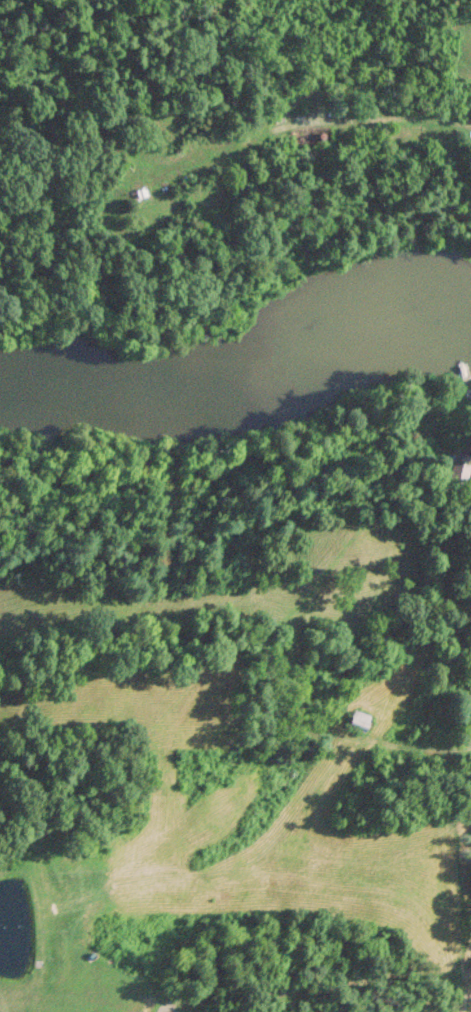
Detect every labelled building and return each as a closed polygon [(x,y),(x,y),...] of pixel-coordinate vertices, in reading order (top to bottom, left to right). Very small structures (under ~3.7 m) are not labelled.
[(346,728),(363,735),(372,715),(355,708),(346,728)]
